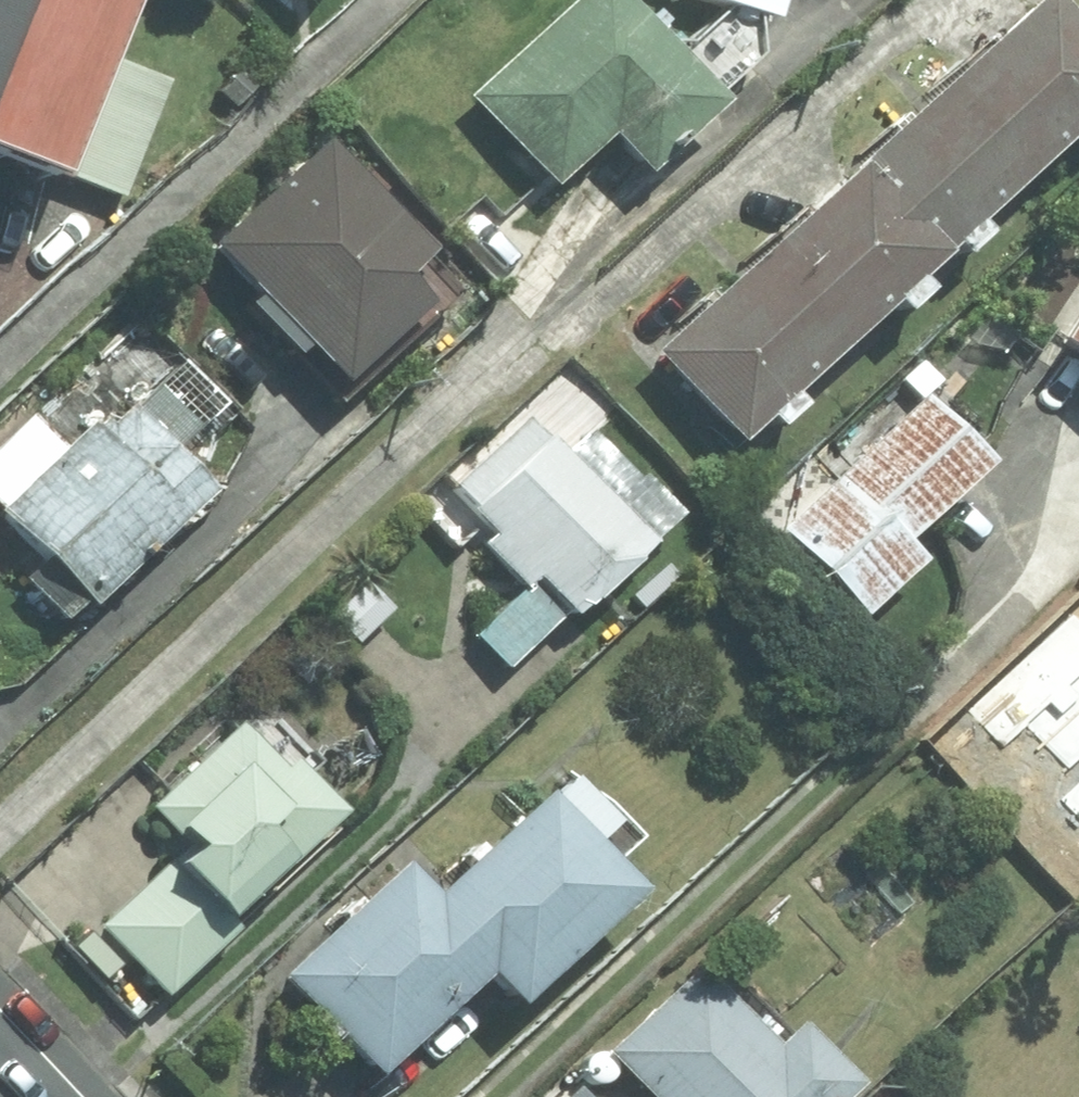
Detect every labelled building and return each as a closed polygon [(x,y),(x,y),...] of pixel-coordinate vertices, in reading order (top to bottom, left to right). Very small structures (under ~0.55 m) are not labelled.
[(145,0),(0,0),(0,148),(75,175),(121,58),(145,0)] [(733,98),(640,0),(579,0),(479,95),(562,182),(620,128),(659,168),(733,98)] [(786,15),(791,0),(735,0),(786,15)] [(1048,166),(1078,138),(1078,10),(1069,0),(1044,0),(963,76),(1048,166)] [(121,58),(75,175),(125,194),(173,79),(121,58)] [(873,159),(957,249),(966,241),(978,254),(1004,229),(994,217),(1048,166),(963,76),(873,159)] [(440,247),(333,137),(221,245),(267,292),(258,301),(350,397),(454,297),(422,264),(440,247)] [(774,251),(858,340),(905,296),(917,308),(941,286),(930,274),(957,249),(873,159),(774,251)] [(858,340),(774,251),(668,350),(750,438),(779,411),(791,424),(816,401),(805,389),(858,340)] [(569,361),(420,502),(460,544),(484,521),(498,535),(490,542),(533,587),(484,634),(513,664),(575,605),(583,613),(688,512),(650,472),(645,476),(601,430),(618,413),(569,361)] [(0,452),(0,503),(49,553),(27,575),(71,620),(95,596),(102,603),(220,486),(181,446),(204,424),(164,383),(112,434),(99,421),(70,450),(36,416),(0,452)] [(910,540),(996,459),(932,393),(790,528),(873,615),(930,560),(910,540)] [(1071,608),(964,709),(1003,749),(1026,727),(1067,770),(1078,759),(1078,616),(1071,608)] [(236,918),(348,810),(300,761),(293,768),(246,718),(155,805),(193,844),(109,925),(174,993),(243,926),(236,918)] [(1062,799),(1078,817),(1078,784),(1062,799)] [(503,968),(530,998),(651,887),(559,787),(443,894),(503,968)] [(443,894),(414,864),(294,975),(387,1074),(503,968),(443,894)] [(865,1081),(808,1024),(787,1045),(707,963),(615,1052),(659,1096),(849,1096),(865,1081)] [(583,1086),(572,1096),(593,1096),(583,1086)]
